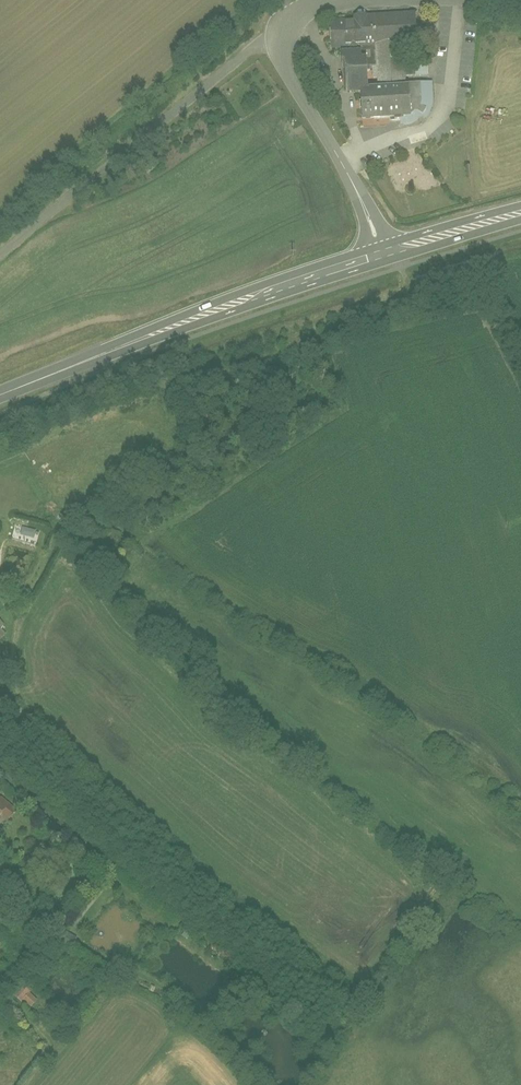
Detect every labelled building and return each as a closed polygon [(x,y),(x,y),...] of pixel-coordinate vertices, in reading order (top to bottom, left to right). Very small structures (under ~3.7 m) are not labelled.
[(405,38),(419,36),(416,9),(329,18),(333,55),(342,54),(346,94),(361,92),(364,120),(413,114),(409,72),(405,38)] [(425,63),(412,64),(412,76),(426,76),(425,63)] [(23,535),(38,539),(40,531),(26,527),(23,535)] [(15,812),(0,799),(0,814),(2,813),(9,819),(15,812)] [(31,989),(26,984),(15,997),(21,1002),(22,1000),(28,993),(31,989)] [(28,993),(22,1000),(32,1007),(38,1000),(28,993)]
